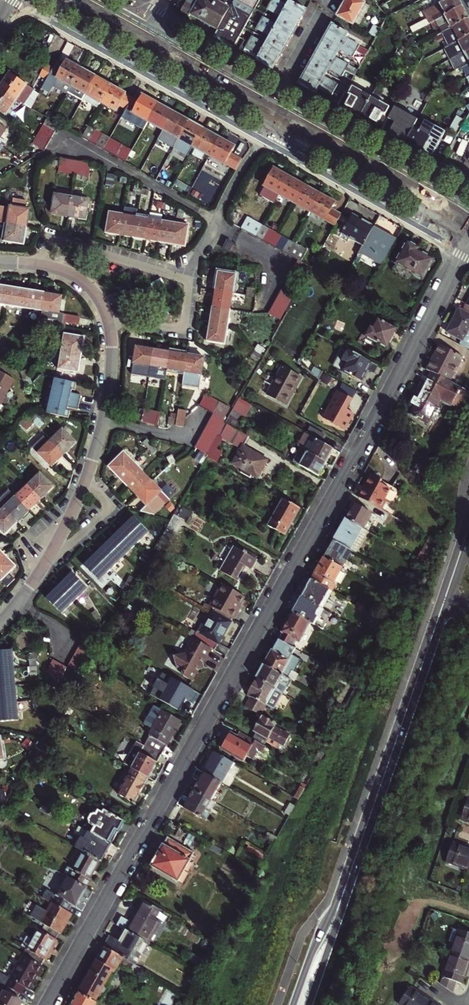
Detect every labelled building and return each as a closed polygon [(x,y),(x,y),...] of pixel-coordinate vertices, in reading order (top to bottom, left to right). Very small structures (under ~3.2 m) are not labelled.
[(186,2),(180,11),(189,16),(190,14),(218,30),(230,8),(216,0),(186,0),(186,2)] [(218,30),(214,36),(234,47),(255,10),(238,0),(235,0),(230,8),(218,30)] [(290,0),(288,4),(280,0),(273,0),(271,3),(301,19),(306,9),(290,0)] [(366,3),(360,0),(346,0),(337,15),(354,25),(366,3)] [(432,21),(462,5),(459,0),(438,0),(439,2),(425,9),(432,21)] [(281,16),(279,20),(295,29),(301,19),(271,3),(268,9),(281,16)] [(369,5),(366,3),(354,25),(357,27),(369,5)] [(462,5),(432,21),(429,23),(433,29),(438,26),(441,32),(468,18),(462,5)] [(264,16),(260,23),(290,39),(295,29),(279,20),(277,24),(264,16)] [(468,18),(441,32),(435,36),(438,40),(444,37),(445,37),(450,35),(452,31),(454,30),(459,40),(468,35),(468,19),(468,18)] [(290,39),(260,23),(257,28),(270,36),(268,40),(284,49),(290,39)] [(333,24),(327,34),(357,51),(362,41),(333,24)] [(370,34),(376,38),(381,28),(375,25),(370,34)] [(357,51),(327,34),(322,44),(338,53),(340,49),(354,57),(357,51)] [(459,40),(445,47),(451,59),(468,50),(468,35),(459,40)] [(252,36),(249,42),(279,59),(284,49),(268,40),(265,44),(252,36)] [(257,60),(273,69),(279,59),(249,42),(246,48),(259,56),(257,60)] [(322,44),(316,54),(355,76),(358,70),(336,57),(338,53),(322,44)] [(243,52),(257,60),(259,56),(246,48),(243,52)] [(451,59),(457,70),(468,63),(468,50),(451,59)] [(355,76),(316,54),(311,64),(327,73),(329,69),(351,81),(355,76)] [(52,69),(45,82),(51,86),(56,78),(71,87),(81,69),(66,61),(59,72),(52,69)] [(325,77),(327,73),(311,64),(305,74),(335,90),(338,84),(325,77)] [(45,82),(52,69),(45,65),(38,79),(45,82)] [(86,95),(95,77),(81,69),(71,87),(67,93),(82,102),(86,95)] [(11,74),(0,89),(18,101),(24,105),(34,90),(11,74)] [(331,96),(335,90),(305,74),(300,84),(316,93),(318,89),(331,96)] [(86,95),(101,103),(111,86),(95,77),(86,95)] [(125,110),(132,97),(111,86),(101,103),(115,111),(119,106),(125,110)] [(348,95),(345,93),(344,95),(338,105),(345,109),(346,107),(351,110),(350,111),(360,117),(370,98),(352,88),(348,95)] [(18,101),(0,89),(0,110),(8,115),(18,101)] [(318,89),(316,93),(330,101),(332,97),(331,96),(318,89)] [(125,110),(148,122),(158,104),(142,95),(139,101),(132,97),(125,110)] [(393,110),(370,98),(360,117),(371,122),(372,121),(377,124),(375,126),(382,130),(388,118),(393,110)] [(163,131),(173,113),(158,104),(148,122),(163,131)] [(418,120),(395,106),(393,110),(388,118),(395,122),(390,131),(398,135),(397,138),(406,143),(415,127),(418,120)] [(173,113),(163,131),(158,140),(174,148),(179,139),(188,121),(173,113)] [(43,126),(55,132),(59,125),(47,119),(43,126)] [(188,121),(179,139),(174,148),(189,157),(194,148),(204,130),(188,121)] [(425,121),(420,130),(415,127),(406,143),(423,152),(427,145),(432,148),(437,139),(430,136),(435,126),(425,121)] [(51,138),(55,132),(43,126),(39,132),(51,138)] [(87,127),(81,138),(89,143),(95,131),(87,127)] [(209,156),(219,138),(204,130),(194,148),(209,156)] [(442,146),(449,150),(458,133),(454,130),(451,135),(449,134),(442,146)] [(95,131),(89,143),(96,147),(103,135),(95,131)] [(39,132),(36,138),(48,144),(51,138),(39,132)] [(103,135),(96,147),(102,151),(109,139),(103,135)] [(36,138),(35,139),(32,144),(44,151),(48,144),(36,138)] [(219,138),(209,156),(235,170),(241,158),(231,153),(234,147),(219,138)] [(117,143),(109,139),(102,151),(110,155),(117,143)] [(117,143),(110,155),(117,159),(124,147),(117,143)] [(125,163),(132,151),(124,147),(117,159),(125,163)] [(1,159),(14,167),(19,160),(7,152),(1,159)] [(58,171),(66,172),(68,159),(60,158),(60,160),(58,171)] [(73,174),(75,160),(68,159),(66,172),(73,174)] [(83,162),(75,160),(73,174),(76,174),(78,174),(81,175),(83,162)] [(83,162),(81,175),(86,176),(89,176),(91,165),(91,163),(83,162)] [(278,195),(288,177),(273,169),(263,187),(264,187),(259,196),(273,204),(278,195)] [(112,173),(106,172),(104,183),(110,183),(112,173)] [(288,177),(278,195),(294,204),(304,186),(288,177)] [(309,212),(319,195),(304,186),(294,204),(309,212)] [(52,214),(69,217),(72,198),(73,190),(56,188),(55,194),(52,214)] [(7,195),(5,207),(10,208),(10,207),(12,207),(14,199),(26,201),(28,193),(13,191),(7,195)] [(334,203),(319,195),(309,212),(305,219),(331,233),(340,216),(340,215),(331,210),(334,203)] [(72,198),(69,217),(86,220),(89,201),(72,198)] [(7,224),(26,227),(29,210),(25,209),(26,201),(14,199),(12,207),(10,207),(10,208),(5,207),(0,206),(0,222),(7,224)] [(357,256),(375,224),(353,212),(348,220),(339,237),(333,247),(355,259),(357,256)] [(119,236),(123,215),(109,213),(106,233),(119,236)] [(136,217),(132,238),(146,240),(149,219),(150,216),(137,213),(136,217)] [(119,236),(132,238),(136,217),(123,215),(119,236)] [(348,220),(340,216),(331,233),(339,237),(348,220)] [(240,229),(248,233),(254,222),(247,218),(240,229)] [(149,219),(146,240),(158,242),(162,221),(149,219)] [(174,224),(162,221),(158,242),(171,244),(174,224)] [(248,233),(255,237),(261,226),(254,222),(248,233)] [(23,244),(26,227),(7,224),(4,241),(23,244)] [(188,226),(174,224),(171,244),(185,247),(188,226)] [(398,237),(375,224),(357,256),(359,258),(361,256),(381,267),(398,237)] [(255,237),(262,241),(268,230),(261,226),(255,237)] [(268,230),(262,241),(269,244),(275,233),(268,230)] [(269,244),(275,248),(281,237),(277,235),(275,233),(269,244)] [(281,237),(275,248),(282,252),(288,240),(281,237)] [(288,255),(294,244),(292,243),(288,240),(282,252),(288,255)] [(229,251),(233,244),(227,241),(223,249),(229,251)] [(407,242),(399,256),(394,265),(416,277),(415,278),(420,280),(421,279),(423,280),(434,260),(419,251),(420,249),(407,242)] [(303,249),(294,244),(288,255),(297,260),(303,249)] [(293,267),(305,274),(309,267),(297,260),(293,267)] [(290,274),(301,280),(305,274),(293,267),(290,274)] [(218,272),(215,290),(233,293),(236,275),(218,272)] [(286,280),(297,287),(301,280),(290,274),(286,280)] [(282,286),(294,293),(297,287),(286,280),(282,286)] [(279,293),(290,299),(294,293),(282,286),(279,293)] [(8,306),(11,288),(0,287),(0,304),(8,306)] [(11,288),(8,306),(25,308),(28,291),(11,288)] [(233,293),(215,290),(213,307),(230,309),(233,293)] [(42,311),(45,294),(28,291),(25,308),(42,311)] [(275,300),(286,306),(290,299),(279,293),(275,300)] [(54,313),(59,314),(62,297),(45,294),(42,311),(41,318),(53,320),(54,313)] [(272,306),(283,313),(286,306),(275,300),(272,306)] [(283,313),(272,306),(267,314),(278,320),(283,313)] [(227,327),(230,309),(213,307),(210,324),(227,327)] [(468,349),(468,314),(459,308),(446,331),(460,338),(457,343),(468,349)] [(64,329),(65,324),(76,326),(78,318),(61,315),(60,322),(58,321),(56,327),(64,329)] [(387,347),(397,329),(378,319),(374,327),(371,326),(366,336),(387,347)] [(225,344),(227,327),(210,324),(207,341),(225,344)] [(64,335),(61,352),(81,355),(83,338),(64,335)] [(260,354),(264,348),(258,345),(255,351),(260,354)] [(440,345),(427,370),(432,373),(436,374),(450,382),(463,357),(440,345)] [(150,366),(153,349),(136,347),(133,363),(150,366)] [(166,379),(167,374),(170,352),(153,349),(150,366),(149,376),(166,379)] [(18,355),(12,350),(9,354),(14,360),(18,355)] [(377,366),(347,350),(343,357),(347,359),(340,371),(359,381),(366,369),(374,373),(377,366)] [(260,354),(255,351),(251,358),(256,361),(260,354)] [(61,352),(59,369),(60,369),(59,376),(70,378),(71,371),(78,372),(81,355),(61,352)] [(187,355),(170,352),(167,374),(183,377),(187,355)] [(199,390),(202,375),(205,358),(187,355),(183,377),(181,388),(199,390)] [(308,367),(328,384),(333,376),(310,364),(308,367)] [(285,404),(300,377),(282,367),(267,394),(285,404)] [(27,370),(21,372),(23,379),(30,377),(27,370)] [(2,402),(3,399),(5,396),(14,380),(0,371),(0,405),(2,402)] [(450,382),(436,374),(432,381),(429,379),(424,376),(418,387),(423,390),(410,415),(428,424),(445,390),(459,397),(463,389),(450,382)] [(32,384),(30,377),(23,379),(26,387),(32,384)] [(77,384),(56,379),(53,397),(80,403),(82,395),(72,393),(72,390),(75,391),(77,384)] [(355,398),(338,389),(323,418),(344,430),(354,412),(349,410),(355,398)] [(205,394),(199,406),(206,410),(212,398),(205,394)] [(80,403),(53,397),(49,414),(70,418),(71,412),(68,411),(69,408),(78,410),(80,403)] [(251,404),(239,397),(232,410),(243,416),(244,416),(251,404)] [(219,402),(212,398),(206,410),(213,414),(219,402)] [(142,415),(141,421),(159,426),(161,413),(143,409),(142,415)] [(178,409),(177,414),(176,419),(175,425),(183,427),(183,420),(185,411),(178,409)] [(235,429),(243,416),(232,410),(225,423),(227,424),(235,429)] [(28,418),(33,423),(38,418),(33,413),(28,418)] [(175,425),(176,419),(177,414),(172,413),(171,418),(168,418),(167,424),(171,424),(175,425)] [(213,414),(209,420),(221,427),(223,422),(224,420),(213,414)] [(26,416),(19,422),(28,431),(34,424),(33,423),(28,418),(26,416)] [(43,424),(38,418),(33,423),(34,424),(38,428),(43,424)] [(209,420),(205,427),(217,434),(221,427),(209,420)] [(235,429),(227,424),(220,437),(241,449),(232,463),(242,468),(240,471),(250,477),(251,474),(258,477),(267,460),(243,446),(249,436),(235,429)] [(205,427),(202,434),(214,440),(217,434),(205,427)] [(306,434),(318,441),(321,434),(310,428),(306,434)] [(63,429),(50,441),(64,455),(76,443),(63,429)] [(301,449),(326,462),(333,449),(318,441),(306,434),(305,433),(302,439),(305,441),(301,449)] [(202,434),(198,440),(210,447),(214,440),(202,434)] [(38,453),(51,467),(64,455),(50,441),(45,435),(32,448),(38,453)] [(152,445),(146,440),(143,443),(148,448),(152,445)] [(195,447),(196,448),(206,454),(210,447),(198,440),(195,447)] [(152,445),(148,448),(153,454),(157,450),(152,445)] [(293,461),(319,475),(326,462),(301,449),(300,448),(293,461)] [(119,477),(133,463),(124,453),(109,467),(119,477)] [(167,458),(170,464),(175,461),(172,455),(167,458)] [(179,469),(175,461),(170,464),(174,471),(179,469)] [(119,477),(128,486),(143,472),(133,463),(119,477)] [(137,496),(152,481),(143,472),(128,486),(137,496)] [(39,473),(28,485),(41,499),(53,487),(39,473)] [(371,473),(363,487),(361,491),(358,497),(382,510),(387,500),(385,499),(391,489),(380,483),(382,480),(371,473)] [(152,481),(137,496),(147,505),(162,491),(152,481)] [(41,499),(28,485),(15,497),(29,511),(41,499)] [(3,509),(17,523),(29,511),(15,497),(9,490),(0,498),(0,505),(3,509)] [(300,508),(282,498),(267,525),(285,535),(300,508)] [(354,503),(346,518),(367,530),(372,522),(368,520),(372,513),(354,503)] [(190,511),(179,505),(171,520),(167,526),(173,530),(181,518),(185,521),(190,511)] [(3,509),(0,512),(0,530),(5,535),(17,523),(3,509)] [(134,518),(122,530),(135,544),(147,532),(134,518)] [(356,553),(368,531),(367,530),(346,518),(334,540),(337,542),(352,550),(356,553)] [(110,542),(123,556),(135,544),(122,530),(110,542)] [(110,542),(98,553),(111,567),(123,556),(110,542)] [(324,557),(342,568),(352,550),(337,542),(331,551),(327,552),(324,557)] [(144,553),(149,555),(153,549),(147,546),(144,553)] [(251,569),(256,559),(234,546),(220,571),(237,581),(245,566),(251,569)] [(111,567),(98,553),(86,565),(99,580),(111,567)] [(149,555),(144,553),(140,559),(145,562),(149,555)] [(0,557),(0,580),(7,587),(13,580),(9,574),(15,568),(3,555),(0,557)] [(333,583),(342,568),(324,557),(312,579),(332,591),(336,585),(333,583)] [(61,587),(74,600),(86,588),(73,575),(61,587)] [(131,585),(135,579),(130,576),(126,582),(131,585)] [(332,591),(312,579),(302,597),(322,608),(332,591)] [(128,592),(131,585),(126,582),(122,589),(128,592)] [(245,596),(221,583),(209,604),(210,605),(235,619),(241,608),(239,607),(245,596)] [(74,600),(61,587),(48,598),(62,613),(74,600)] [(293,612),(310,621),(314,623),(322,608),(302,597),(293,612)] [(210,647),(215,649),(230,621),(213,612),(201,632),(197,630),(196,632),(191,630),(188,635),(193,637),(210,647)] [(309,623),(310,621),(293,612),(282,632),(283,633),(280,639),(292,646),(297,636),(301,638),(305,629),(307,630),(310,624),(309,623)] [(104,621),(101,627),(106,630),(110,624),(104,621)] [(101,627),(97,634),(102,637),(106,630),(101,627)] [(202,660),(210,647),(193,637),(185,653),(173,656),(177,668),(182,670),(182,674),(191,680),(197,671),(204,669),(202,660)] [(295,648),(292,646),(280,639),(278,638),(264,664),(281,674),(287,678),(291,671),(294,672),(301,660),(292,655),(295,648)] [(84,639),(80,645),(92,652),(95,645),(84,639)] [(103,639),(101,644),(115,652),(118,648),(103,639)] [(80,645),(76,651),(88,658),(92,652),(80,645)] [(76,651),(72,659),(84,665),(88,658),(76,651)] [(13,669),(12,652),(0,653),(0,670),(13,669)] [(80,672),(84,665),(72,659),(69,665),(80,672)] [(53,675),(60,663),(53,660),(46,671),(53,675)] [(67,668),(60,663),(53,675),(61,679),(67,668)] [(256,678),(274,688),(275,689),(278,683),(287,688),(292,680),(287,678),(281,674),(264,664),(262,663),(259,668),(261,670),(256,678)] [(364,677),(370,666),(366,664),(360,674),(364,677)] [(15,685),(13,669),(0,670),(0,687),(15,685)] [(193,689),(161,672),(150,694),(181,711),(193,689)] [(260,714),(274,688),(256,678),(247,695),(251,697),(246,706),(260,714)] [(16,702),(15,685),(0,687),(0,703),(16,702)] [(0,703),(0,721),(18,720),(16,702),(0,703)] [(337,718),(342,721),(347,711),(343,709),(337,718)] [(162,711),(152,730),(170,740),(180,721),(162,711)] [(274,727),(277,723),(263,715),(256,727),(254,732),(256,733),(253,739),(254,740),(262,744),(264,745),(266,741),(275,746),(278,742),(284,745),(290,735),(274,727)] [(170,740),(152,730),(149,736),(144,746),(161,756),(170,740)] [(253,739),(239,731),(236,736),(231,734),(222,748),(243,760),(246,756),(251,758),(256,749),(251,746),(254,740),(253,739)] [(84,734),(81,740),(105,753),(108,749),(84,734)] [(41,738),(38,741),(47,746),(49,745),(43,739),(41,738)] [(259,750),(262,744),(254,740),(251,746),(256,749),(259,750)] [(51,748),(47,746),(38,741),(33,747),(35,748),(39,751),(47,755),(51,748)] [(148,778),(157,763),(140,753),(144,746),(136,742),(124,764),(132,768),(148,778)] [(140,753),(157,763),(161,756),(144,746),(140,753)] [(325,751),(320,749),(314,760),(319,763),(325,751)] [(24,765),(34,770),(36,767),(39,768),(44,760),(47,755),(39,751),(31,764),(26,761),(24,765)] [(233,763),(215,752),(203,772),(221,782),(233,763)] [(134,803),(148,778),(132,768),(117,794),(134,803)] [(216,791),(221,782),(203,772),(193,790),(215,803),(221,793),(216,791)] [(294,797),(298,800),(304,789),(300,787),(294,797)] [(215,803),(193,790),(183,807),(206,820),(215,803)] [(45,801),(42,805),(51,810),(53,806),(45,801)] [(285,812),(290,815),(295,806),(290,803),(285,812)] [(94,827),(91,833),(108,842),(115,831),(118,832),(124,822),(104,810),(102,813),(98,810),(96,814),(90,815),(88,820),(89,824),(94,827)] [(85,829),(73,823),(70,827),(82,834),(85,829)] [(91,833),(86,831),(77,848),(83,852),(99,861),(101,862),(111,845),(108,842),(91,833)] [(150,866),(178,882),(194,853),(167,837),(150,866)] [(468,850),(460,847),(452,844),(446,861),(468,870),(468,849),(468,850)] [(247,849),(265,860),(268,855),(250,845),(247,849)] [(69,867),(64,875),(67,877),(87,888),(91,880),(88,878),(99,861),(83,852),(73,870),(69,867)] [(87,888),(67,877),(56,895),(47,889),(42,898),(52,903),(68,912),(72,904),(76,907),(87,888)] [(160,909),(143,900),(130,922),(121,917),(116,925),(126,930),(147,942),(149,943),(161,922),(154,919),(160,909)] [(68,912),(52,903),(41,923),(45,925),(41,931),(56,939),(60,933),(61,934),(71,914),(68,912)] [(41,931),(37,929),(32,939),(28,937),(23,946),(27,948),(23,955),(24,956),(41,965),(45,960),(46,960),(57,940),(56,939),(41,931)] [(458,929),(458,931),(453,929),(449,942),(454,944),(450,953),(468,960),(468,933),(458,929)] [(135,963),(147,942),(126,930),(119,941),(111,936),(105,947),(134,963),(135,963)] [(129,971),(134,963),(105,947),(97,960),(114,969),(115,970),(118,965),(129,971)] [(453,992),(456,982),(461,983),(464,976),(467,966),(468,967),(468,960),(450,953),(442,978),(440,984),(453,992)] [(29,989),(43,966),(41,965),(24,956),(11,979),(29,989)] [(114,969),(97,960),(79,992),(97,1003),(99,1004),(105,994),(110,985),(106,983),(114,969)] [(22,1002),(17,999),(19,994),(7,988),(3,995),(1,993),(0,995),(0,1004),(20,1004),(22,1002)] [(416,993),(409,988),(399,1003),(401,1004),(429,1004),(432,1001),(425,996),(423,998),(416,993)] [(417,990),(416,993),(423,998),(425,996),(417,990)] [(72,1004),(96,1004),(97,1003),(79,992),(72,1004)]
